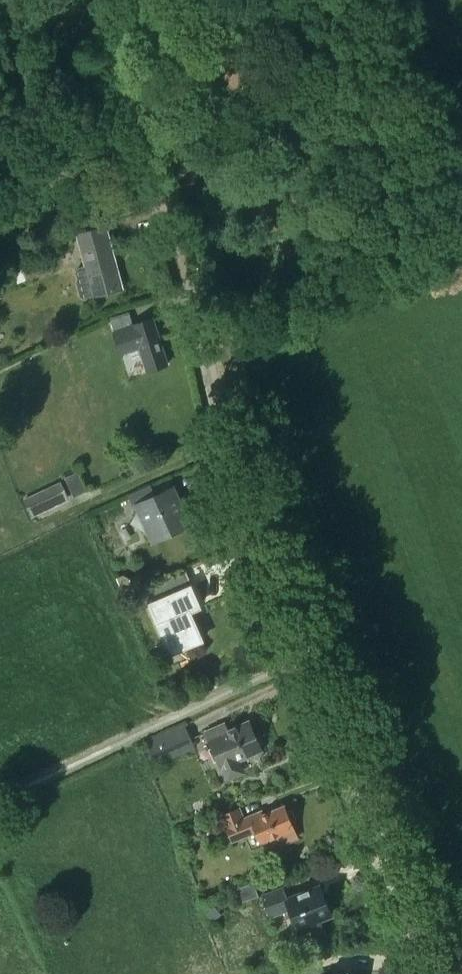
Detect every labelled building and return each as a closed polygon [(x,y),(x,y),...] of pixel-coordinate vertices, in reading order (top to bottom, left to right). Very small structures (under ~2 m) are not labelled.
[(93,295),(123,287),(106,226),(76,233),(85,266),(77,268),(76,271),(78,278),(77,281),(81,296),(83,297),(93,295)] [(28,281),(40,276),(35,264),(14,273),(18,283),(27,279),(28,281)] [(129,313),(110,320),(121,353),(139,347),(147,370),(168,363),(153,318),(133,325),(129,313)] [(32,517),(70,499),(61,481),(23,498),(32,517)] [(142,508),(155,536),(185,522),(171,492),(156,499),(151,486),(130,496),(136,511),(142,508)] [(191,628),(184,612),(198,606),(183,571),(182,572),(183,573),(143,590),(158,623),(172,618),(178,633),(191,628)] [(124,572),(117,575),(123,589),(134,584),(130,576),(124,572)] [(225,722),(204,732),(208,740),(210,739),(225,775),(231,777),(240,773),(242,768),(238,760),(261,750),(248,721),(236,726),(236,725),(228,728),(225,722)] [(196,747),(191,737),(185,724),(143,742),(153,766),(196,747)] [(288,811),(286,805),(264,814),(263,811),(245,819),(240,807),(223,814),(228,824),(226,825),(233,840),(256,830),(261,841),(277,834),(281,843),(299,836),(293,822),(298,819),(294,809),(288,811)] [(236,905),(259,896),(254,882),(231,891),(231,892),(221,896),(226,907),(235,903),(236,905)] [(319,885),(288,898),(285,889),(266,897),(273,914),(292,907),(303,936),(323,928),(320,919),(331,914),(319,885)]
